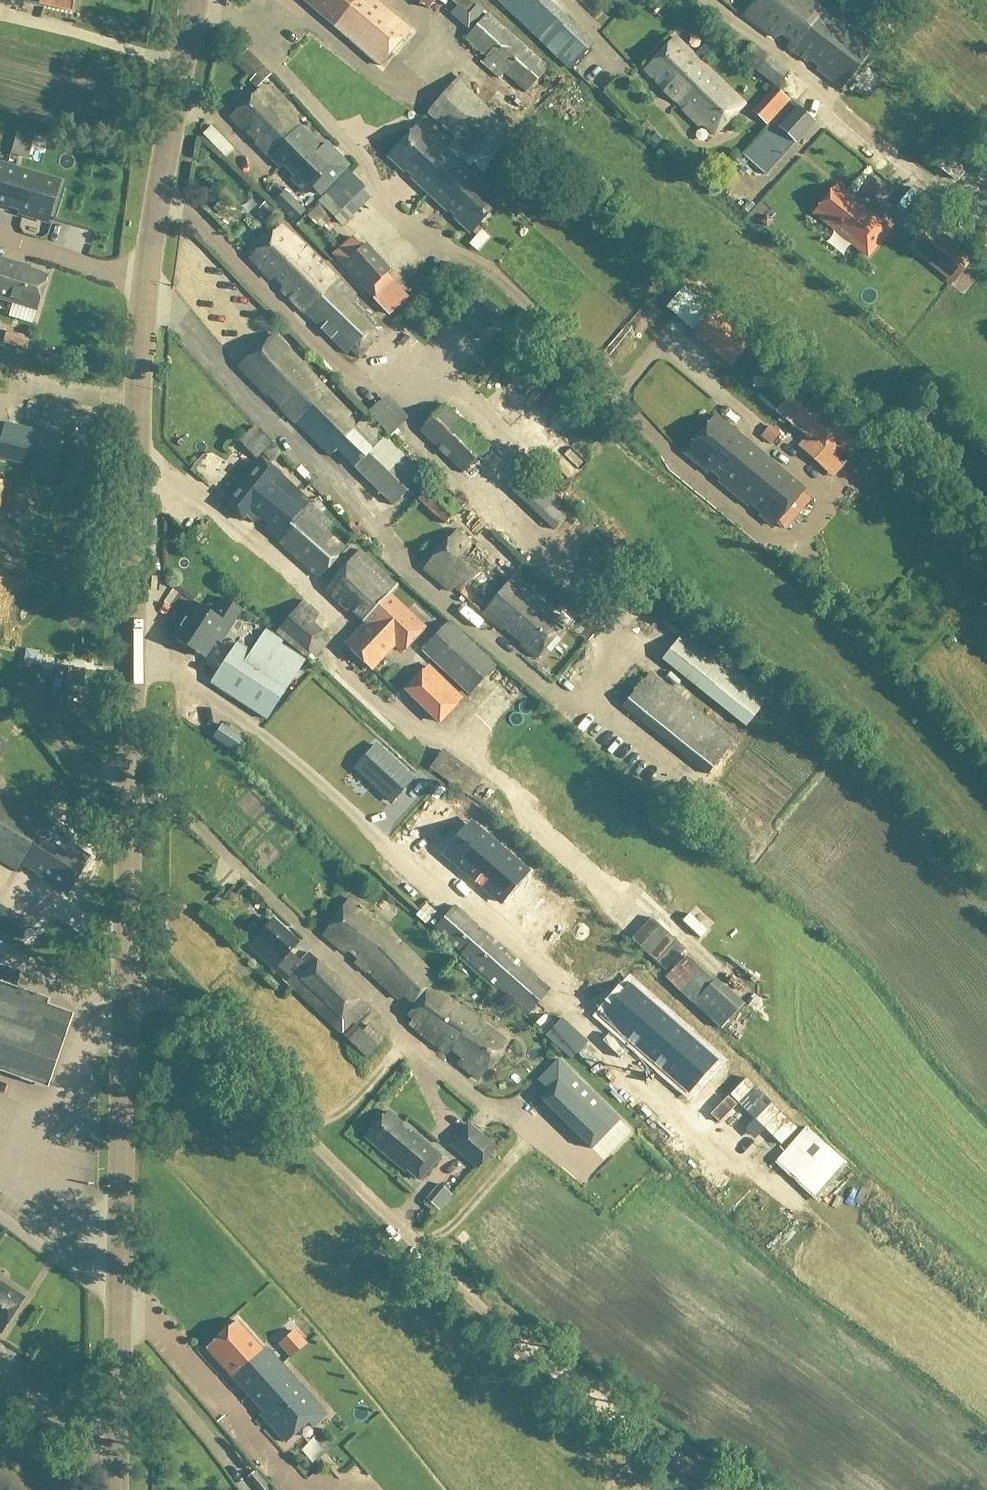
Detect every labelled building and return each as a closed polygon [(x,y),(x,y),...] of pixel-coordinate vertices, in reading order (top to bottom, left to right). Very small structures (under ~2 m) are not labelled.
[(73,0),(0,0),(0,4),(22,9),(23,3),(70,13),(73,0)] [(307,1),(305,6),(377,72),(409,37),(369,0),(305,0),(307,1)] [(427,12),(437,0),(413,0),(427,12)] [(474,7),(466,0),(449,0),(448,1),(467,16),(474,7)] [(528,0),(507,0),(512,5),(506,11),(536,44),(553,28),(528,0)] [(744,16),(774,39),(779,35),(788,42),(785,47),(792,52),(820,14),(818,10),(819,9),(809,0),(759,0),(744,16)] [(820,14),(792,52),(806,63),(809,60),(817,66),(815,70),(840,88),(868,50),(820,14)] [(486,15),(464,39),(486,59),(481,64),(498,80),(503,74),(525,94),(547,70),(486,15)] [(539,43),(566,72),(586,53),(559,24),(539,43)] [(713,137),(743,106),(674,40),(643,72),(684,111),(682,112),(699,128),(701,125),(713,137)] [(775,90),(787,73),(751,44),(739,60),(775,90)] [(258,88),(270,76),(245,52),(234,64),(258,88)] [(425,115),(477,161),(506,126),(464,90),(468,84),(460,77),(425,115)] [(259,89),(229,119),(245,136),(246,135),(256,144),(255,145),(271,161),(278,168),(309,138),(301,130),(259,89)] [(774,89),(751,113),(766,128),(789,103),(774,89)] [(761,177),(793,142),(773,124),(742,159),(761,177)] [(429,197),(458,165),(417,127),(387,159),(404,174),(408,172),(413,177),(412,181),(429,197)] [(321,150),(309,138),(278,168),(280,170),(286,167),(295,176),(290,181),(305,196),(311,190),(319,197),(350,165),(328,143),(321,150)] [(458,165),(429,197),(449,216),(454,214),(458,219),(457,223),(470,235),(500,203),(458,165)] [(18,210),(17,215),(46,224),(58,184),(6,168),(0,186),(0,210),(6,211),(7,207),(18,210)] [(349,173),(306,217),(320,230),(332,218),(341,227),(371,195),(349,173)] [(856,205),(835,188),(814,214),(867,257),(888,231),(867,214),(866,215),(855,206),(856,205)] [(271,203),(281,212),(290,203),(280,194),(271,203)] [(267,220),(273,213),(274,213),(265,204),(264,206),(258,212),(267,220)] [(919,256),(953,283),(971,260),(937,233),(928,226),(919,237),(910,248),(919,256)] [(358,359),(386,331),(292,239),(289,237),(280,228),(248,260),(278,290),(278,291),(301,313),(346,357),(350,352),(358,359)] [(490,237),(482,250),(494,258),(502,244),(490,237)] [(330,257),(375,305),(396,286),(386,276),(391,272),(365,244),(361,248),(351,238),(330,257)] [(47,277),(18,268),(19,265),(0,259),(0,300),(37,311),(47,277)] [(408,300),(396,286),(375,305),(387,318),(408,300)] [(708,314),(681,290),(666,308),(692,331),(708,314)] [(478,294),(456,318),(487,345),(508,321),(478,294)] [(712,351),(731,328),(713,313),(693,336),(712,351)] [(357,425),(273,337),(237,368),(267,399),(272,398),(281,406),(279,409),(329,459),(335,453),(392,507),(423,479),(364,418),(357,425)] [(695,342),(686,356),(696,363),(705,349),(695,342)] [(768,399),(792,420),(809,401),(785,380),(768,399)] [(809,401),(792,420),(808,434),(797,447),(832,477),(858,447),(839,430),(841,429),(809,401)] [(488,448),(444,406),(418,432),(461,475),(488,448)] [(28,464),(37,429),(5,421),(6,418),(5,418),(4,419),(0,418),(0,457),(28,464)] [(728,492),(759,454),(716,419),(684,455),(707,474),(711,472),(720,479),(719,483),(728,492)] [(280,456),(254,427),(238,442),(254,460),(262,455),(270,465),(280,456)] [(779,436),(770,428),(762,437),(771,445),(779,436)] [(867,449),(851,464),(868,482),(884,467),(867,449)] [(804,491),(759,454),(728,492),(747,507),(751,506),(760,513),(759,517),(773,528),(776,524),(784,531),(808,502),(800,495),(804,491)] [(284,482),(261,461),(224,508),(240,522),(244,517),(253,524),(259,520),(268,528),(265,532),(317,579),(345,548),(345,549),(352,541),(333,523),(332,526),(312,508),(320,499),(303,481),(309,477),(300,467),(284,482)] [(527,471),(508,491),(554,533),(573,513),(527,471)] [(72,487),(74,480),(66,479),(65,486),(72,487)] [(443,531),(457,516),(424,485),(409,501),(443,531)] [(334,516),(344,511),(334,495),(325,500),(334,516)] [(505,527),(493,531),(499,548),(511,543),(505,527)] [(488,559),(456,531),(422,571),(450,594),(455,587),(461,592),(459,595),(536,660),(564,627),(498,571),(501,568),(490,558),(488,559)] [(412,616),(389,595),(396,588),(359,553),(324,591),(349,615),(351,613),(365,626),(345,647),(370,671),(393,648),(401,656),(426,629),(412,616)] [(220,645),(241,612),(222,600),(211,617),(191,604),(169,637),(204,660),(216,642),(220,645)] [(302,602),(278,630),(287,638),(284,643),(293,651),(296,646),(314,660),(326,647),(319,641),(324,633),(314,625),(319,616),(302,602)] [(636,615),(651,628),(657,620),(643,607),(636,615)] [(651,634),(663,640),(670,628),(658,621),(651,634)] [(448,624),(422,652),(469,696),(495,667),(448,624)] [(303,661),(277,644),(279,641),(265,632),(251,654),(237,645),(210,686),(264,721),(303,661)] [(746,728),(768,701),(684,633),(662,661),(746,728)] [(41,667),(41,655),(20,656),(21,668),(41,667)] [(402,691),(438,726),(458,706),(457,705),(462,699),(428,666),(422,672),(421,671),(402,691)] [(82,712),(83,671),(52,671),(51,712),(82,712)] [(649,676),(622,708),(707,776),(733,744),(649,676)] [(235,754),(243,741),(222,727),(213,740),(235,754)] [(357,770),(393,804),(414,781),(378,748),(357,770)] [(18,874),(49,825),(0,794),(0,863),(18,874)] [(89,859),(61,842),(65,835),(49,825),(23,866),(38,876),(38,877),(66,895),(89,859)] [(526,876),(475,831),(449,862),(500,906),(526,876)] [(526,876),(500,906),(552,950),(578,920),(526,876)] [(435,979),(394,936),(347,902),(322,938),(343,956),(348,953),(357,961),(355,964),(397,1002),(403,999),(412,1008),(435,979)] [(425,904),(415,917),(426,925),(436,913),(425,904)] [(453,907),(431,932),(527,1016),(549,992),(453,907)] [(0,908),(0,938),(9,944),(23,923),(0,908)] [(273,971),(297,945),(272,922),(247,948),(273,971)] [(361,1034),(354,1026),(367,1012),(307,956),(282,982),(342,1039),(366,1061),(384,1041),(369,1026),(361,1034)] [(726,1029),(737,1018),(684,961),(663,981),(698,1019),(708,1010),(726,1029)] [(69,1015),(46,1007),(48,1001),(15,989),(20,975),(0,968),(0,1072),(44,1087),(69,1015)] [(478,1081),(508,1043),(430,988),(407,1017),(412,1021),(408,1026),(445,1056),(451,1053),(461,1060),(457,1065),(478,1081)] [(604,1018),(646,1054),(672,1024),(629,988),(604,1018)] [(714,1060),(672,1024),(646,1054),(688,1091),(714,1060)] [(557,1061),(546,1073),(556,1083),(568,1071),(557,1061)] [(547,1091),(539,1100),(590,1150),(619,1121),(568,1071),(556,1083),(546,1073),(537,1082),(547,1091)] [(365,1140),(404,1173),(406,1170),(419,1181),(439,1158),(411,1134),(408,1136),(400,1129),(402,1126),(387,1114),(365,1140)] [(494,1150),(466,1127),(450,1147),(477,1169),(494,1150)] [(805,1129),(775,1162),(816,1200),(835,1179),(846,1167),(805,1129)] [(438,1186),(425,1200),(439,1212),(451,1198),(438,1186)] [(23,1300),(0,1284),(0,1336),(23,1300)] [(262,1353),(236,1323),(205,1350),(248,1397),(281,1367),(266,1350),(262,1353)] [(291,1331),(279,1342),(292,1356),(305,1345),(291,1331)] [(325,1417),(281,1367),(248,1397),(263,1414),(260,1417),(284,1445),(307,1424),(312,1429),(325,1417)] [(226,1446),(239,1433),(206,1398),(193,1411),(226,1446)] [(44,1488),(11,1461),(0,1453),(0,1489),(42,1489),(44,1488)] [(255,1473),(247,1479),(255,1489),(268,1489),(255,1473)]
